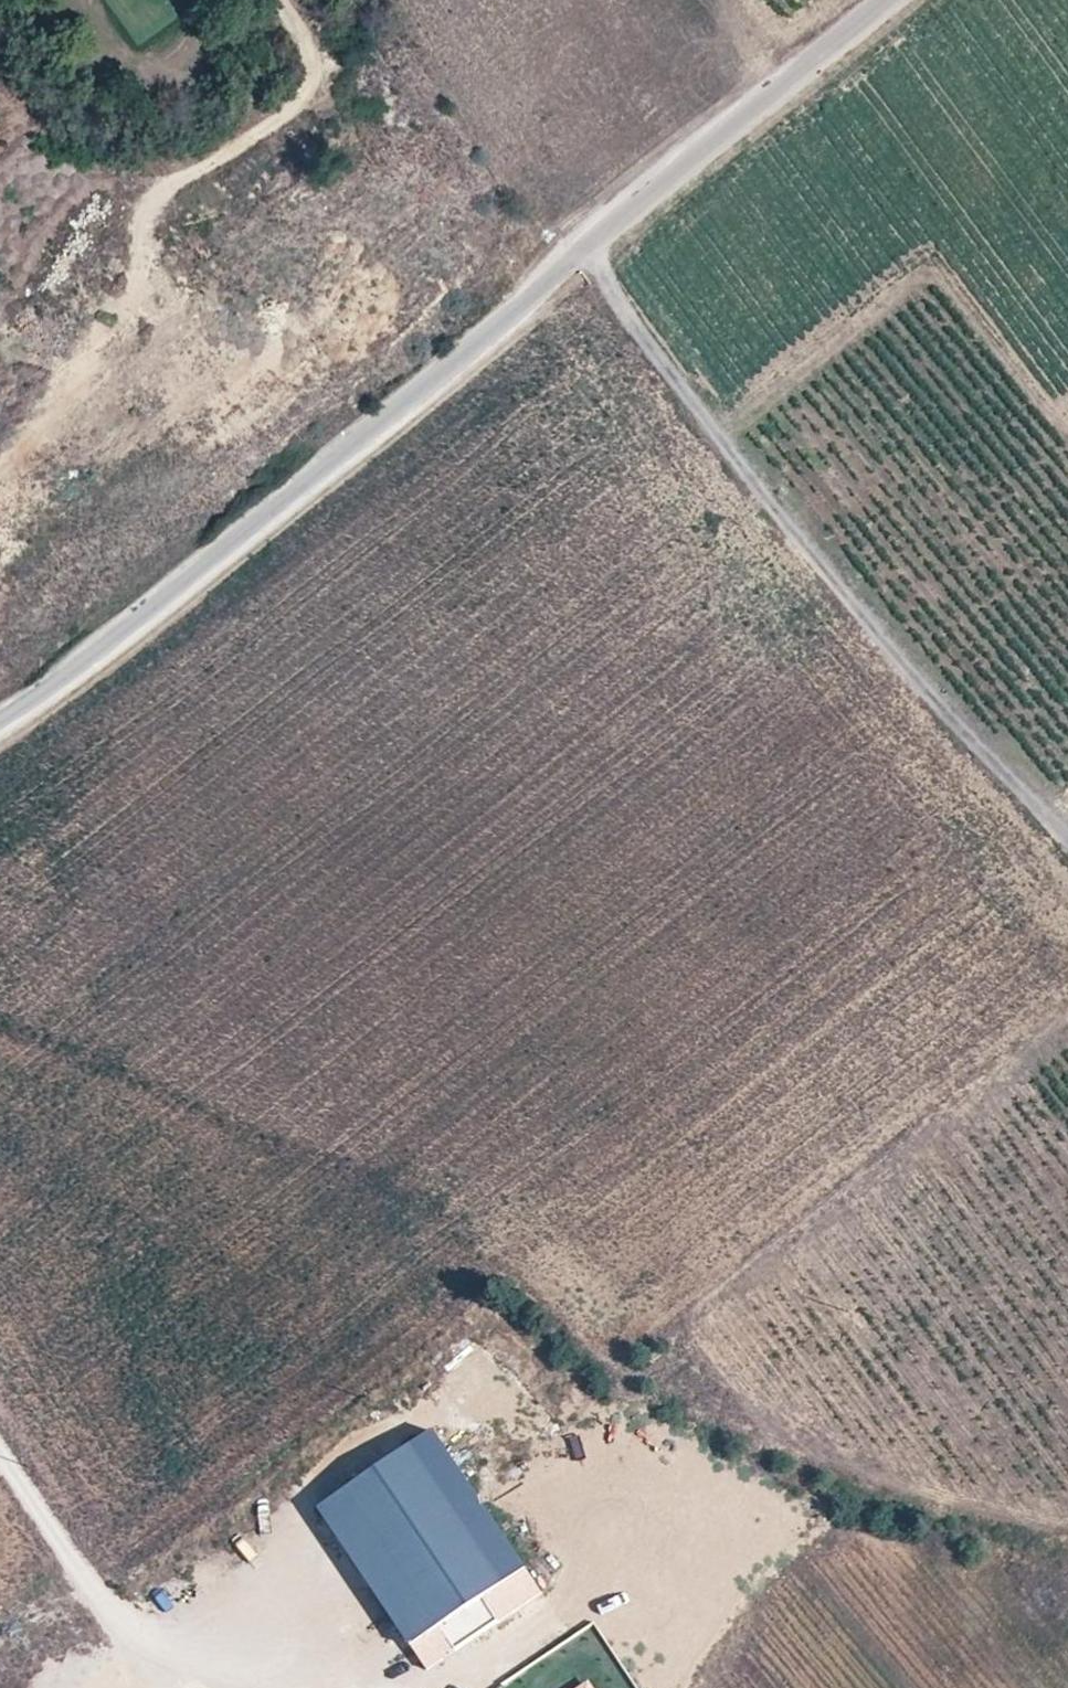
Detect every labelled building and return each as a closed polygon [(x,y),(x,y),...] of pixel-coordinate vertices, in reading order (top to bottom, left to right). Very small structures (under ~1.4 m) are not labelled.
[(430,1432),(407,1447),(454,1516),(500,1585),(523,1569),(430,1432)] [(316,1509),(362,1578),(454,1516),(407,1447),(316,1509)] [(408,1646),(500,1585),(454,1516),(362,1578),(408,1646)] [(500,1585),(408,1646),(423,1669),(538,1592),(523,1569),(500,1585)]
